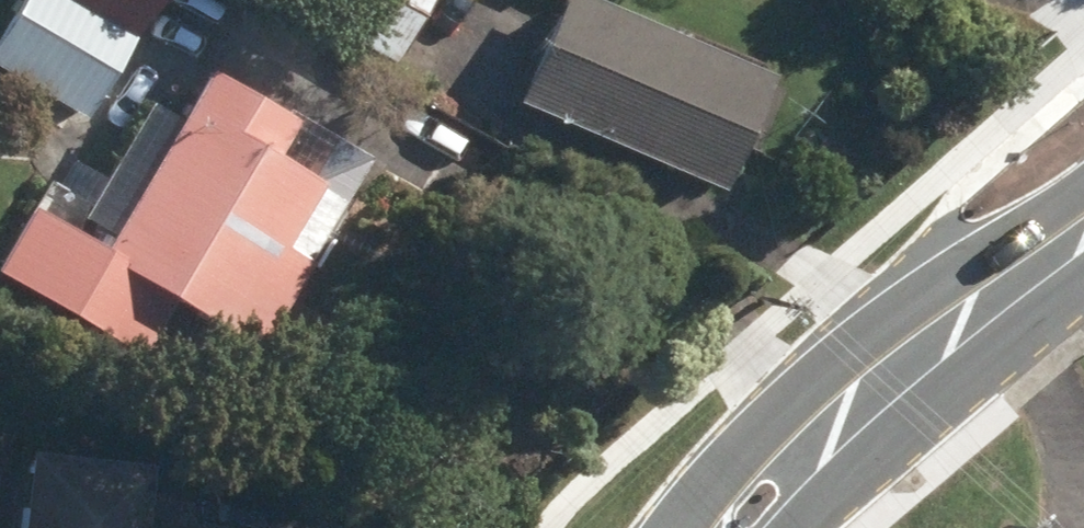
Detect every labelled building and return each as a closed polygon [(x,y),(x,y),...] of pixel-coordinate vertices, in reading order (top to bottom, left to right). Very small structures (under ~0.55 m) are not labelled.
[(92,122),(164,0),(30,0),(0,51),(0,68),(92,122)] [(398,68),(437,0),(333,0),(319,23),(398,68)] [(706,190),(748,81),(545,0),(543,0),(500,109),(706,190)] [(204,352),(238,372),(254,345),(267,353),(380,165),(308,122),(306,128),(220,77),(113,253),(42,210),(3,276),(147,362),(183,301),(220,325),(204,352)] [(159,474),(41,461),(32,527),(153,527),(159,474)]
